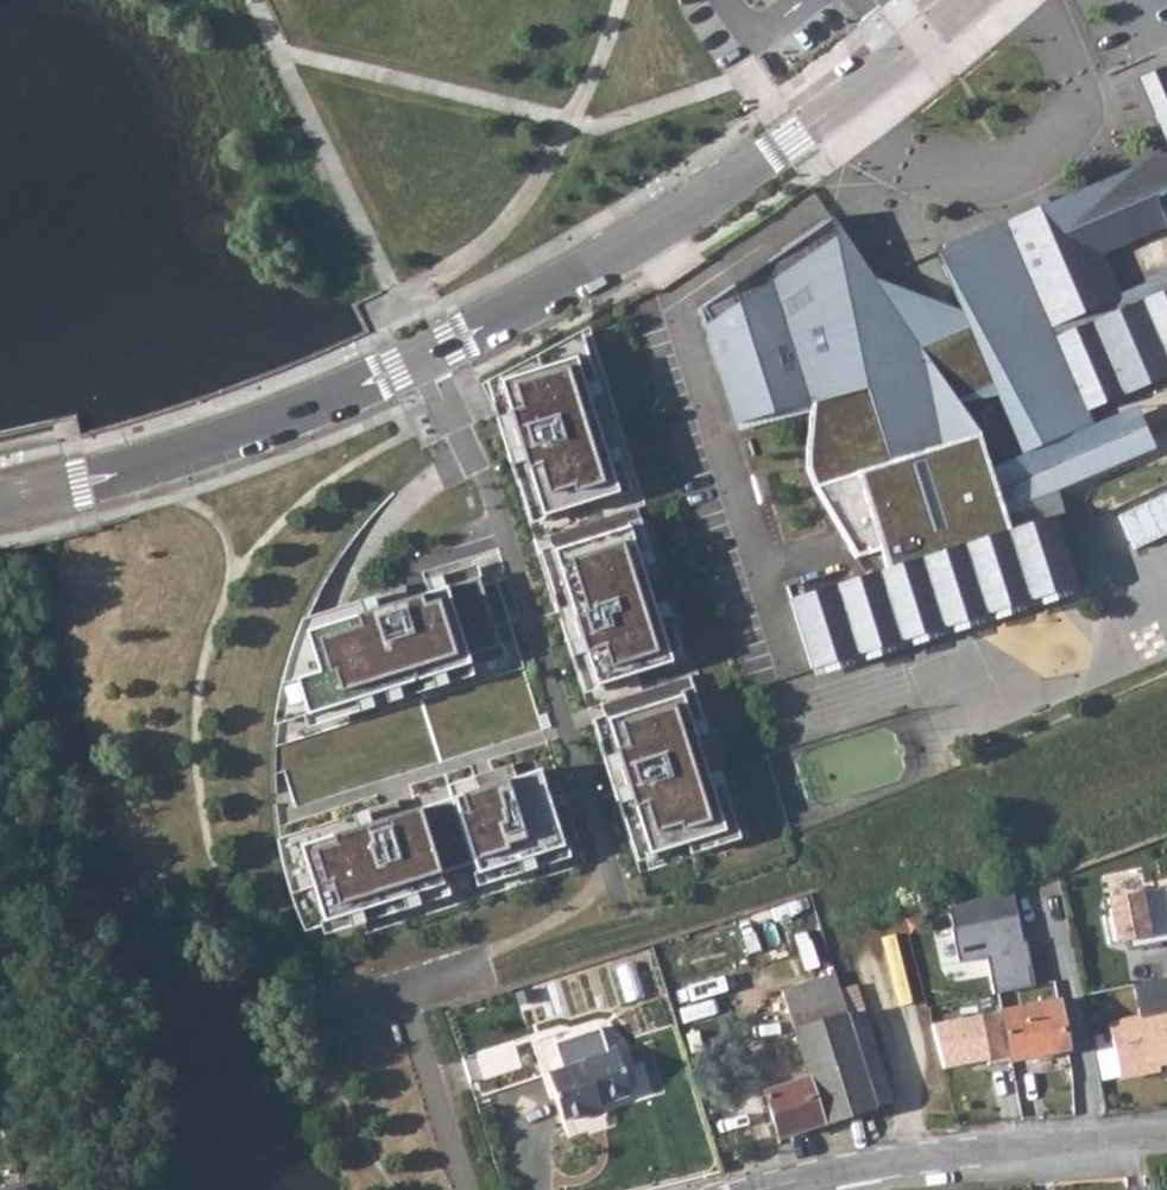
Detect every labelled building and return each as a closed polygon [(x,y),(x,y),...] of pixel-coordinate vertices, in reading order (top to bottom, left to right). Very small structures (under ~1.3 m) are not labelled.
[(1140,79),(1166,138),(1166,67),(1140,79)] [(937,252),(969,328),(975,343),(919,348),(873,280),(832,218),(699,310),(736,425),(811,404),(806,474),(856,555),(879,548),(887,566),(792,600),(812,666),(990,613),(967,545),(1010,531),(975,432),(957,404),(994,391),(1022,453),(1077,429),(1072,400),(1130,376),(1134,390),(1166,375),(1166,151),(937,252)] [(873,280),(919,348),(975,343),(969,328),(873,280)] [(621,491),(572,336),(483,382),(500,416),(510,463),(526,457),(544,515),(621,491)] [(967,545),(990,613),(1073,588),(1050,516),(1067,510),(1058,489),(1157,446),(1134,390),(1130,376),(1072,400),(1077,429),(1022,453),(994,391),(957,404),(975,432),(1010,531),(967,545)] [(1121,511),(1135,546),(1166,533),(1166,493),(1121,511)] [(639,507),(552,534),(577,615),(562,619),(573,655),(587,651),(597,684),(673,660),(632,526),(644,523),(639,507)] [(295,679),(306,714),(469,664),(466,656),(499,645),(494,628),(510,623),(497,580),(480,585),(478,577),(408,599),(404,586),(366,598),(370,610),(304,631),(317,672),(295,679)] [(274,717),(274,725),(306,714),(295,679),(317,672),(304,631),(370,610),(366,598),(302,618),(295,634),(293,640),(282,677),(274,717)] [(648,854),(724,830),(681,695),(694,691),(690,675),(600,703),(615,752),(603,756),(617,801),(630,796),(648,854)] [(364,825),(298,846),(322,922),(442,884),(438,874),(472,863),(475,874),(561,846),(560,841),(577,836),(566,801),(550,806),(538,770),(516,777),(512,764),(473,776),(477,789),(400,814),(396,800),(360,811),(364,825)] [(297,912),(303,927),(322,922),(298,846),(279,851),(284,875),(297,912)] [(1166,943),(1166,888),(1107,901),(1111,917),(1103,918),(1109,946),(1127,942),(1129,950),(1166,943)] [(1014,893),(949,908),(960,961),(990,961),(999,995),(1038,985),(1014,893)] [(836,974),(784,992),(795,1028),(848,1011),(841,989),(836,974)] [(1166,1064),(1166,979),(1137,986),(1144,1020),(1111,1027),(1122,1079),(1154,1073),(1159,1066),(1166,1064)] [(858,984),(841,989),(848,1011),(879,1107),(895,1102),(858,984)] [(1059,1001),(1003,1012),(1012,1061),(1069,1051),(1059,1001)] [(848,1011),(795,1028),(812,1078),(766,1094),(781,1139),(879,1107),(848,1011)] [(587,1060),(549,1071),(565,1118),(603,1107),(602,1103),(633,1093),(618,1046),(587,1056),(587,1060)]
